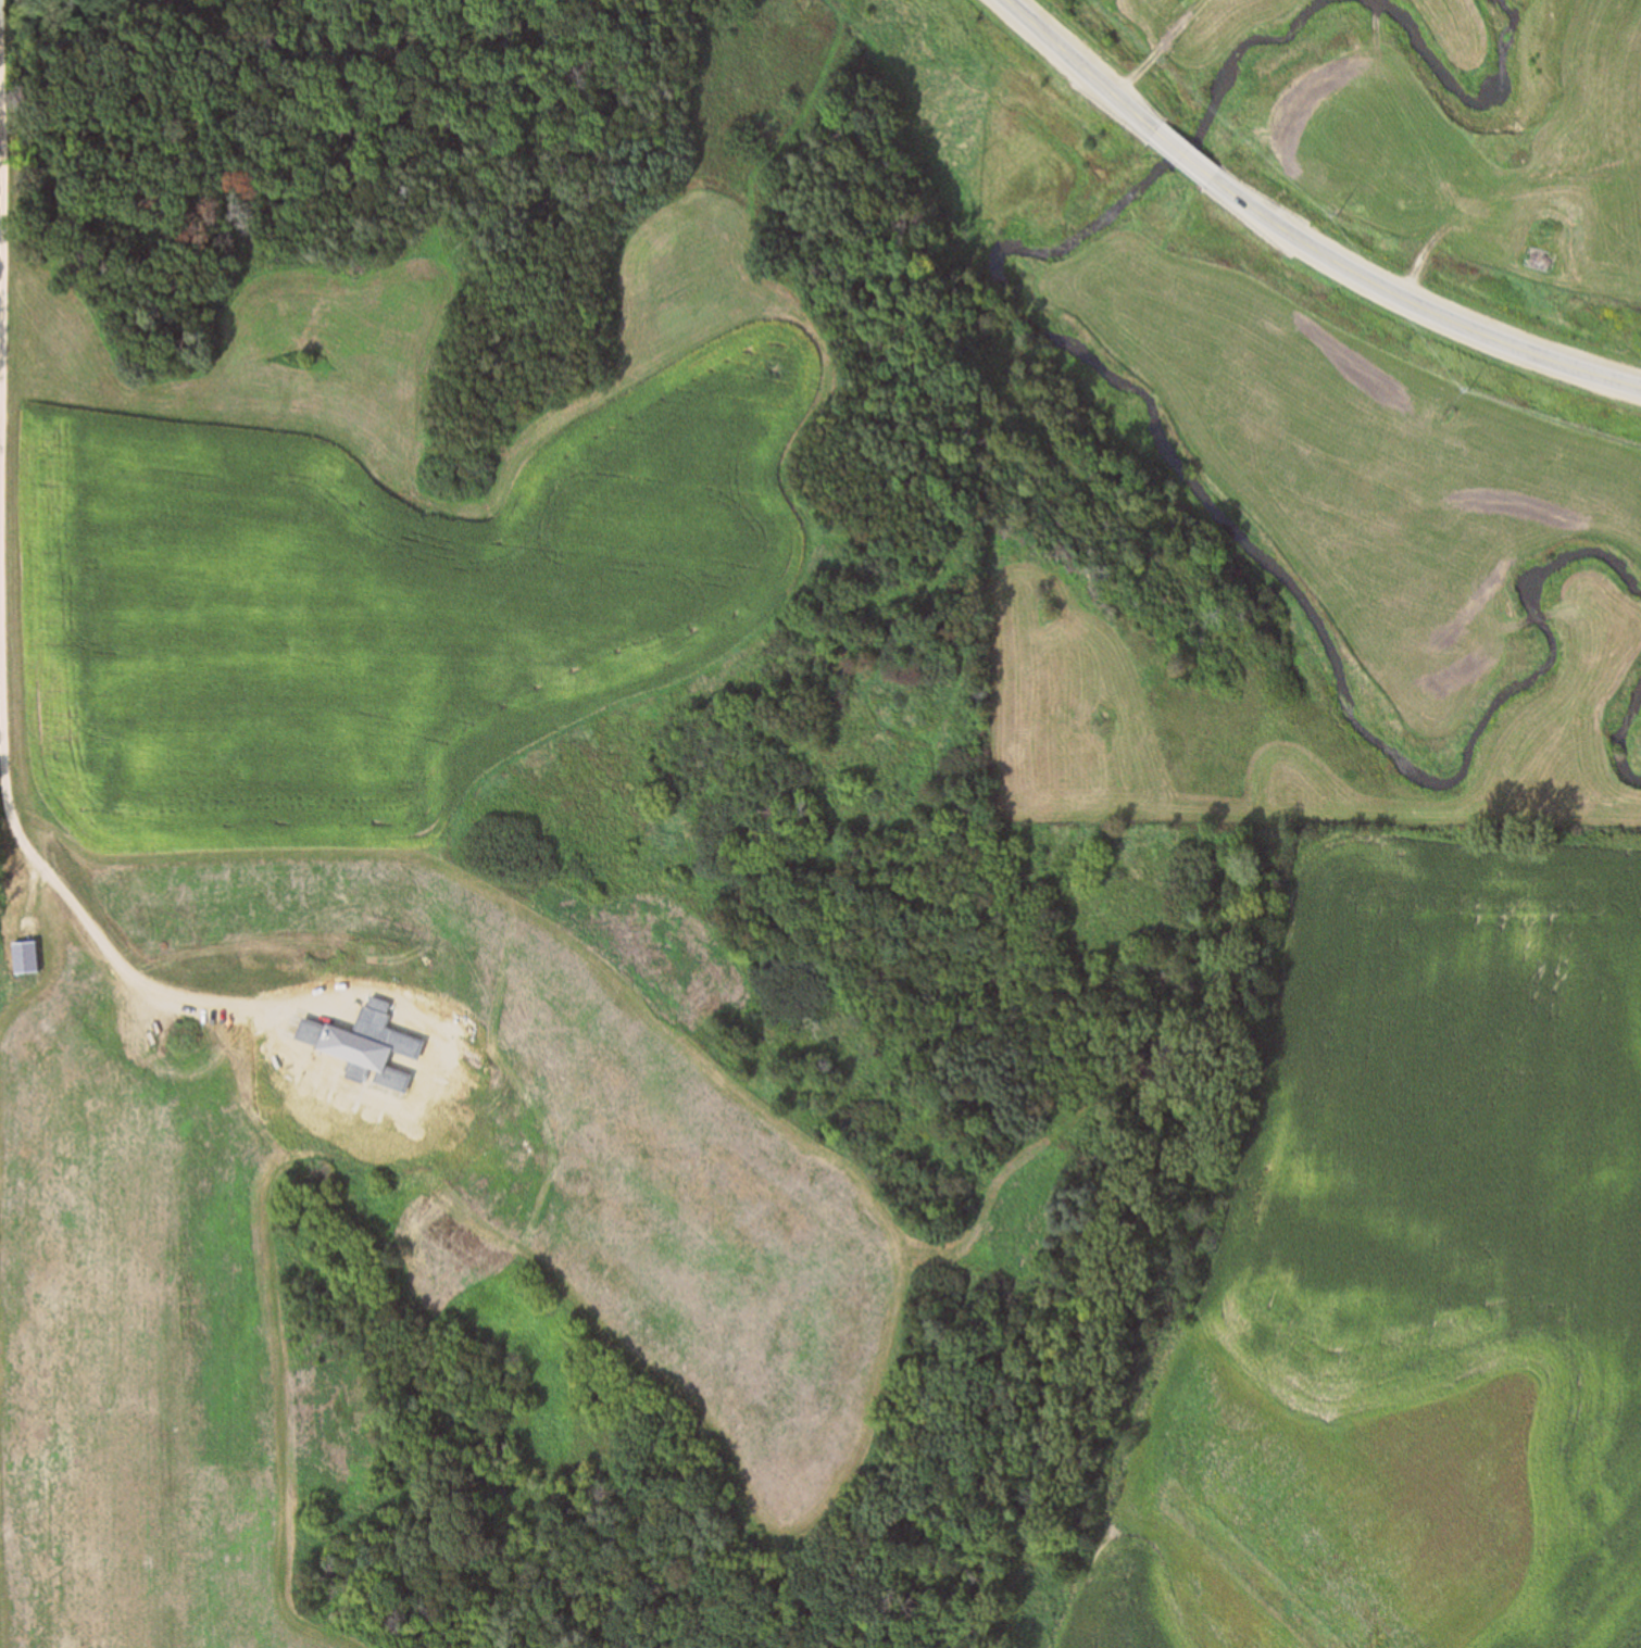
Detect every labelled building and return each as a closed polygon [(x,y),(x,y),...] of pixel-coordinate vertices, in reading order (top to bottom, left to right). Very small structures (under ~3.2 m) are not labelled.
[(1524,269),(1551,275),(1555,255),(1529,250),(1524,269)]
